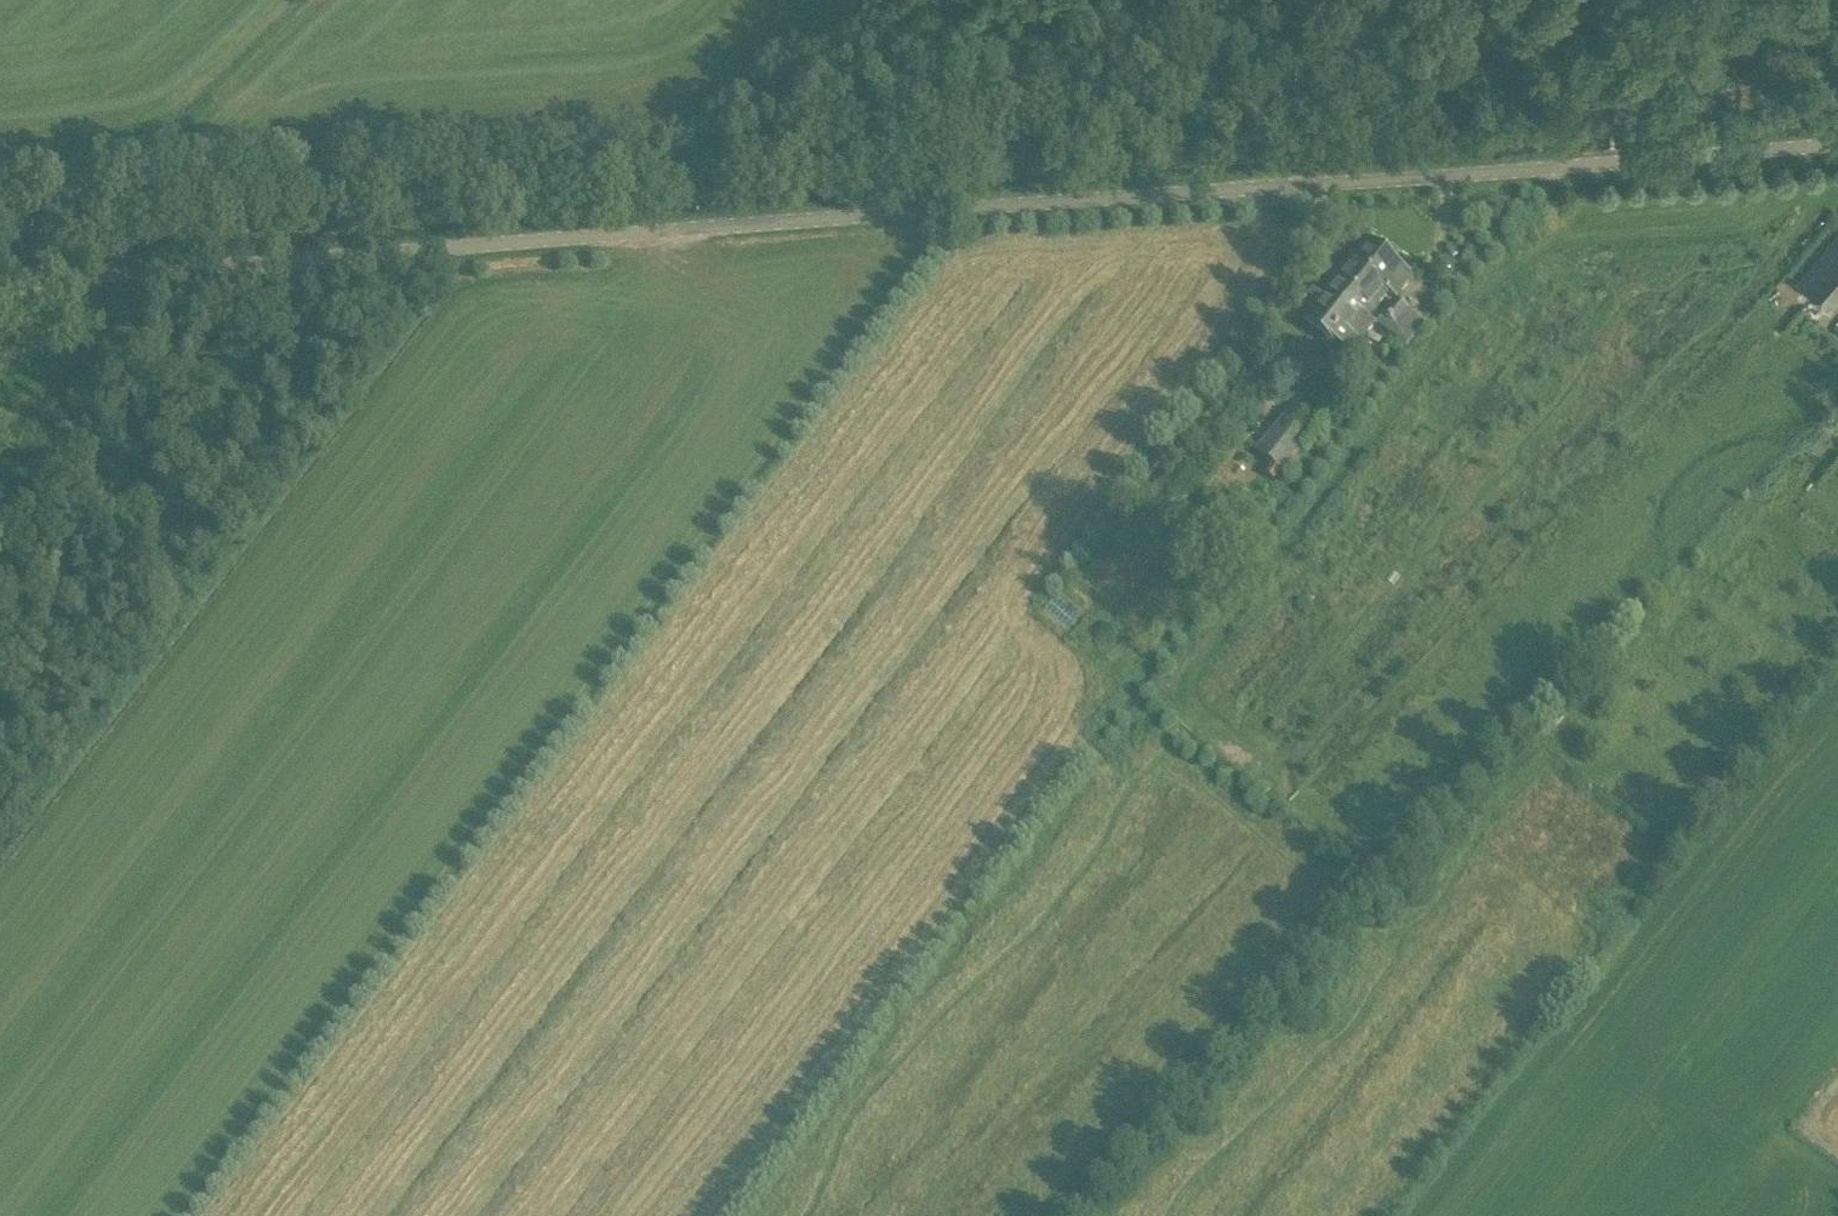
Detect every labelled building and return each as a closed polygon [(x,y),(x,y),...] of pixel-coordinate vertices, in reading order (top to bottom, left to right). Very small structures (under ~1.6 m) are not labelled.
[(1364,237),(1335,273),(1359,292),(1356,296),(1360,299),(1356,304),(1360,308),(1358,310),(1369,318),(1390,292),(1396,298),(1412,276),(1364,237)] [(1799,283),(1829,308),(1837,298),(1837,238),(1799,283)] [(1335,273),(1299,318),(1342,350),(1353,337),(1361,343),(1376,324),(1369,319),(1369,318),(1358,310),(1360,308),(1356,304),(1360,299),(1356,296),(1359,292),(1335,273)] [(1376,323),(1402,343),(1406,346),(1424,322),(1420,319),(1393,298),(1380,315),(1381,316),(1376,323)] [(1297,399),(1280,419),(1307,439),(1322,419),(1297,399)] [(1281,473),(1287,465),(1292,469),(1307,450),(1302,446),(1307,439),(1280,419),(1255,449),(1268,460),(1260,469),(1274,481),(1281,473)]
